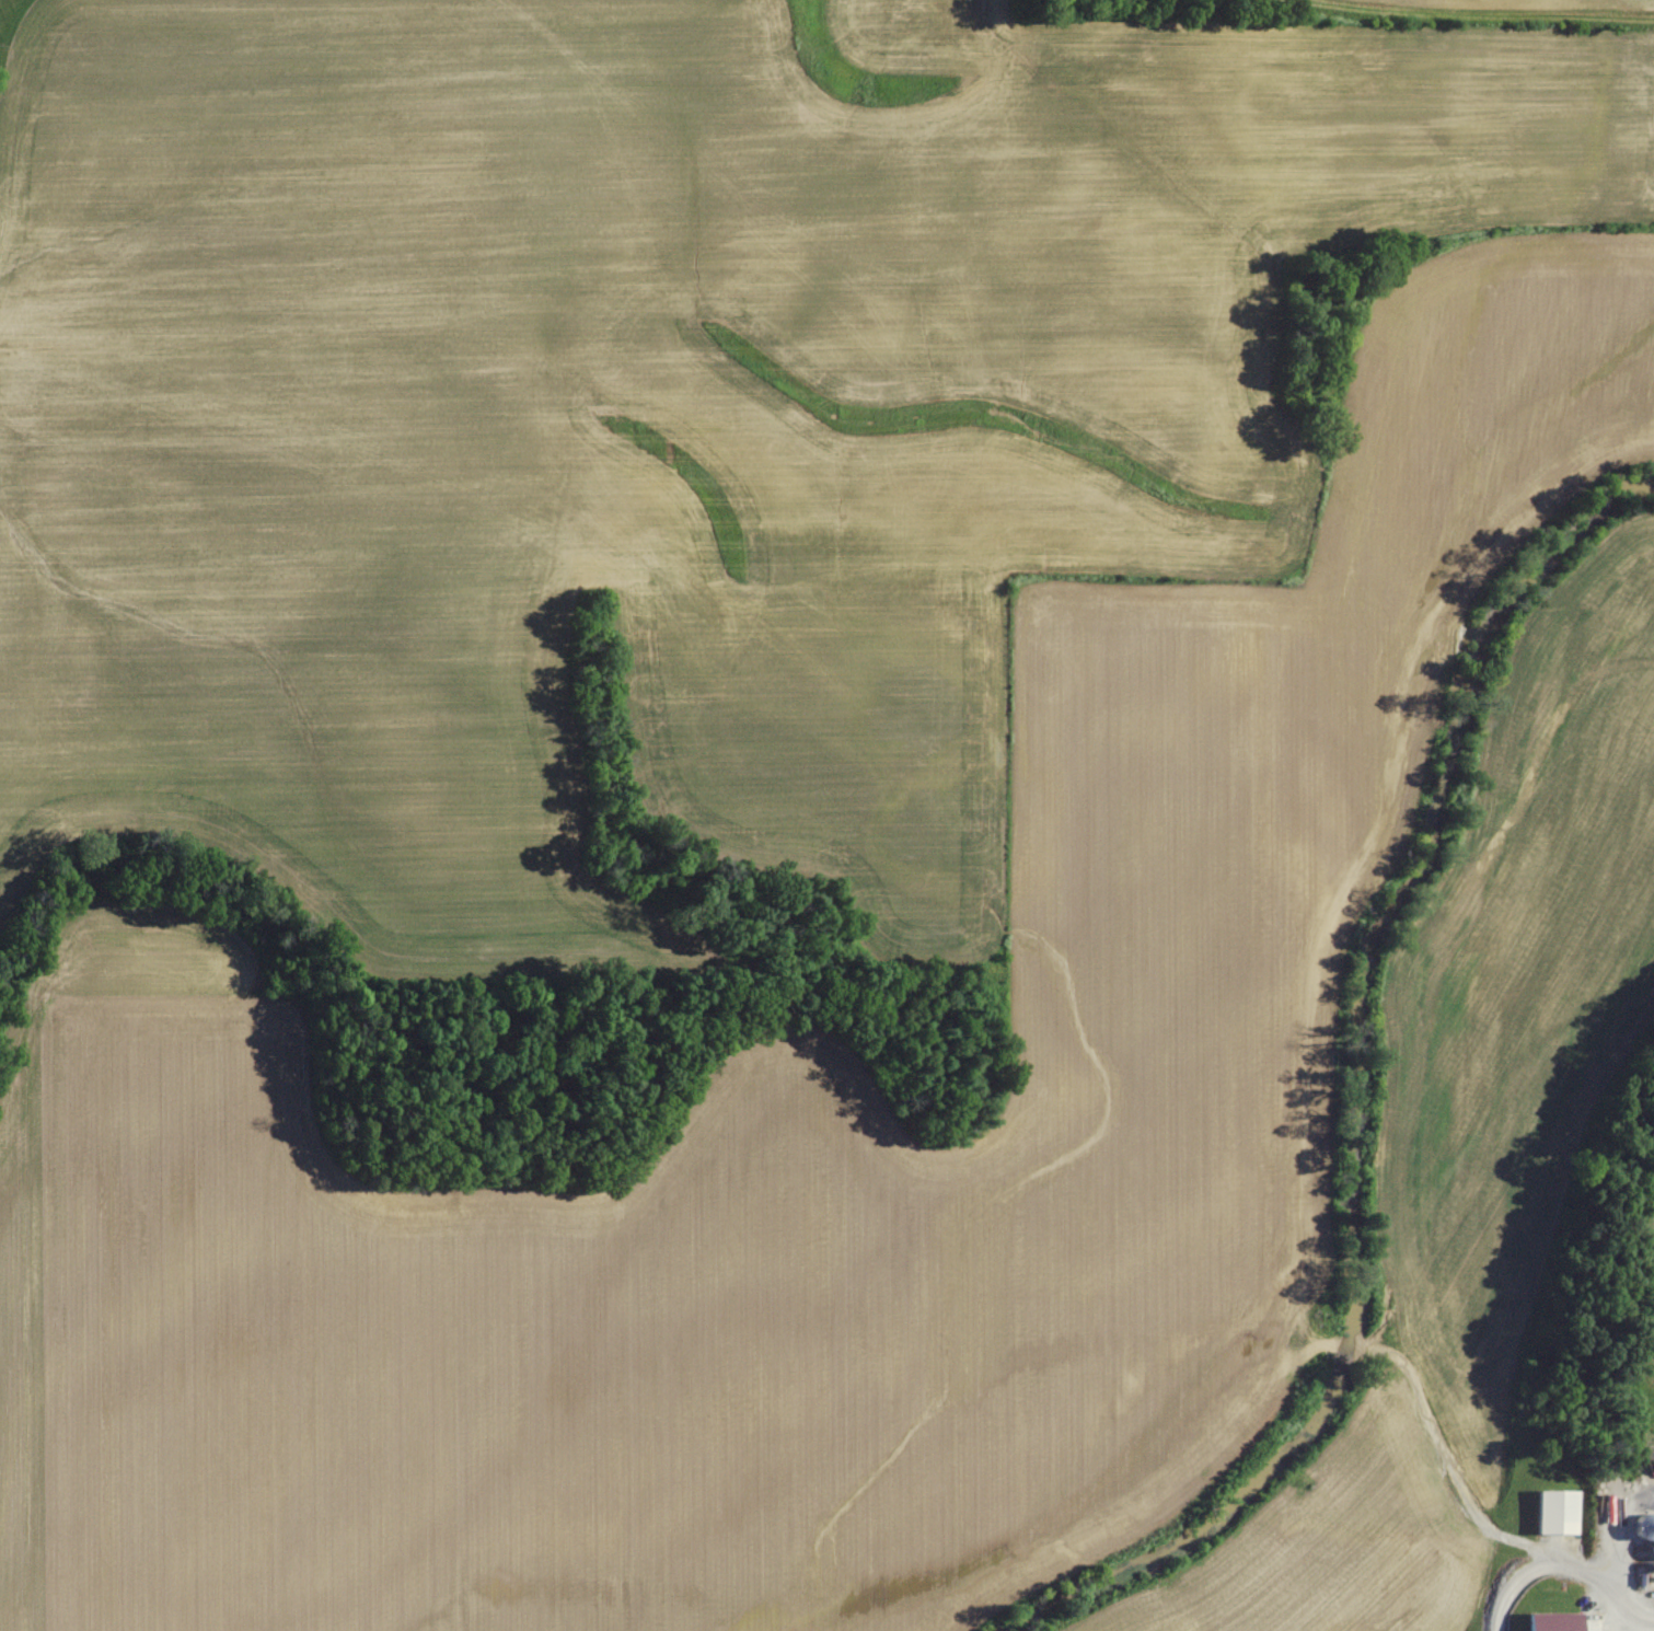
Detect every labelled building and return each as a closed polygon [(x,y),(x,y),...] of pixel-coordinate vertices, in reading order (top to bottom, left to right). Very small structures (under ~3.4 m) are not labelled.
[(1535,1535),(1575,1535),(1575,1492),(1535,1492),(1535,1535)] [(1578,1615),(1524,1614),(1524,1630),(1578,1630),(1578,1615)]
